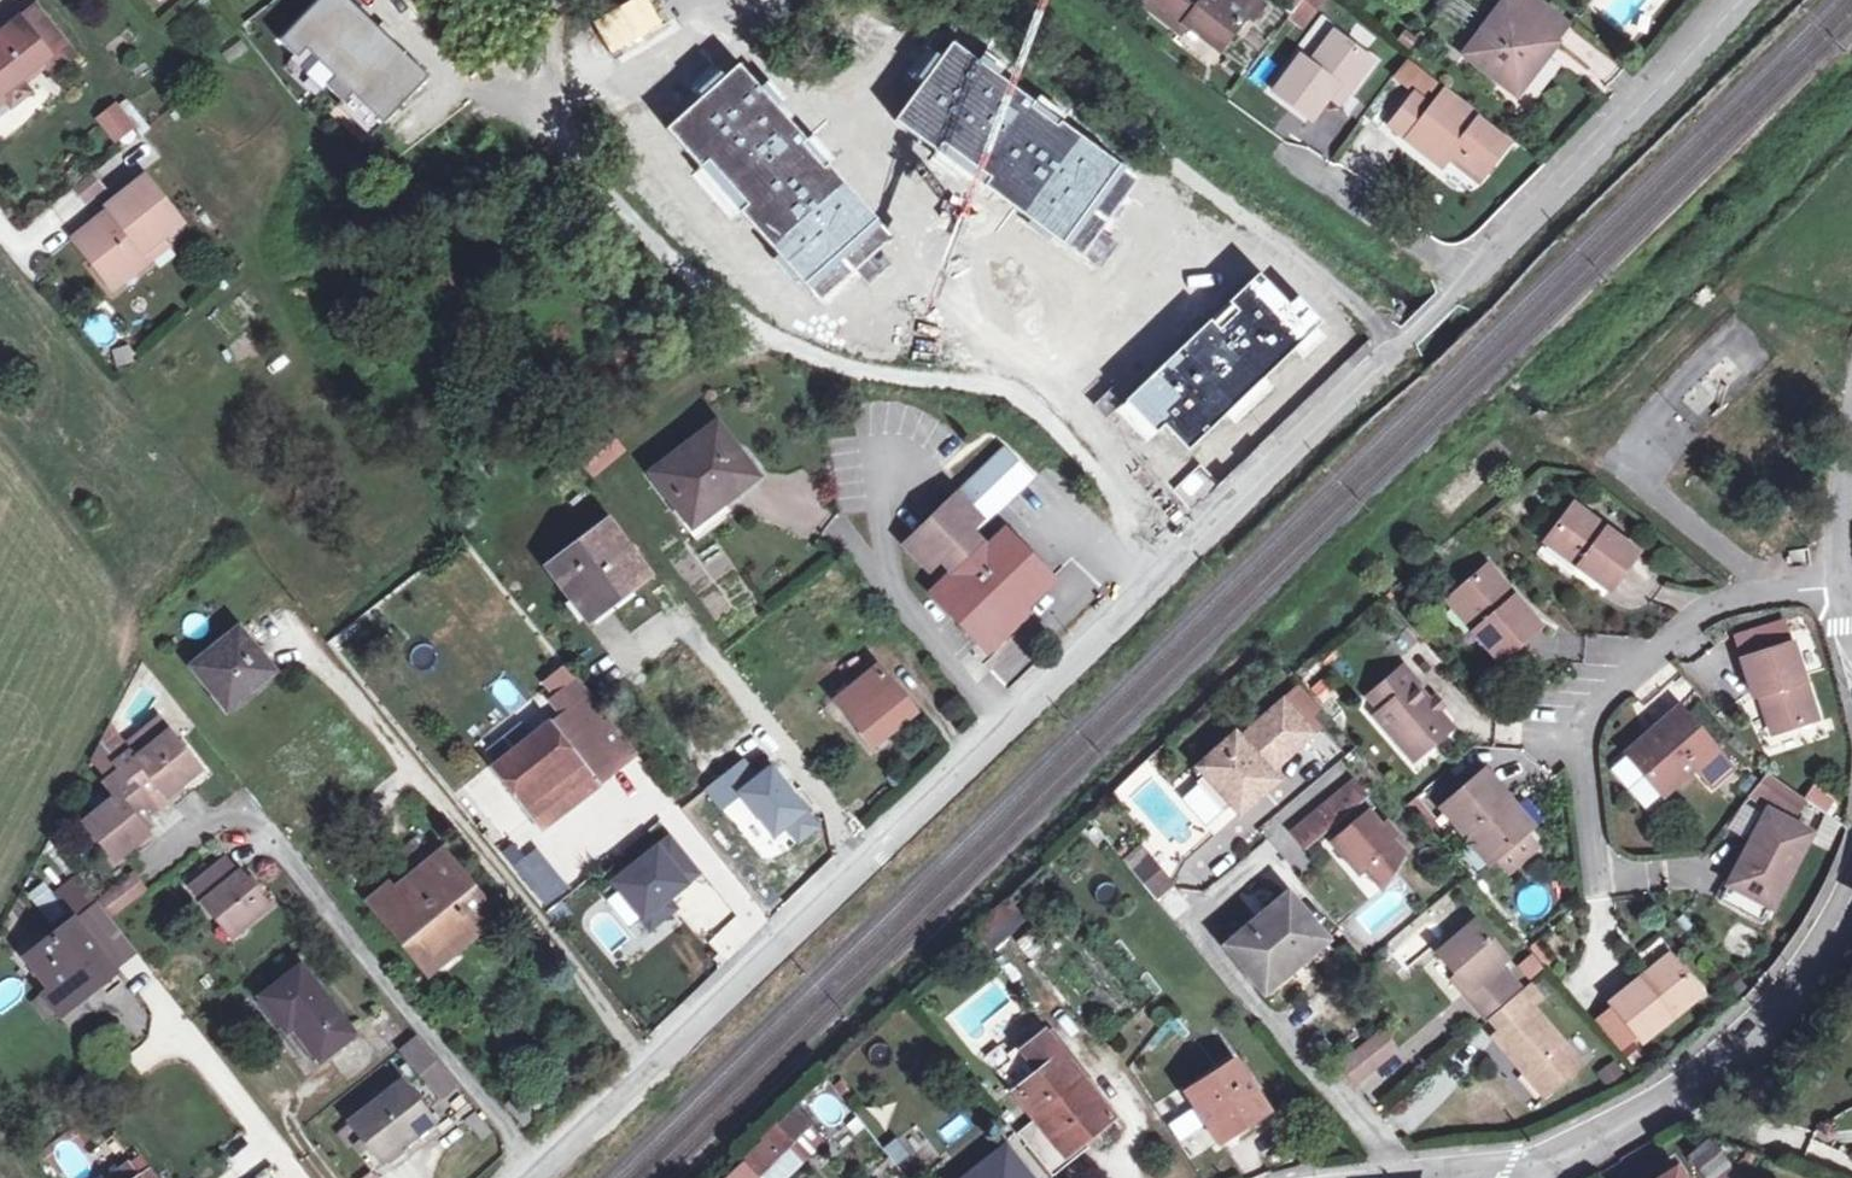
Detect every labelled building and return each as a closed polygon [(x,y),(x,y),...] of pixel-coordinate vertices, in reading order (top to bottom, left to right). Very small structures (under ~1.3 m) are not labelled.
[(26,87),(16,75),(48,49),(60,61),(75,47),(38,0),(0,32),(0,109),(26,87)] [(276,39),(343,98),(337,105),(370,135),(425,73),(341,0),(310,0),(276,39)] [(1238,27),(1246,32),(1259,15),(1239,0),(1221,0),(1214,8),(1204,0),(1151,0),(1143,10),(1180,39),(1187,31),(1216,54),(1238,27)] [(1285,26),(1298,37),(1325,0),(1305,0),(1285,26)] [(1544,61),(1539,57),(1558,31),(1518,0),(1507,0),(1457,65),(1509,105),(1544,61)] [(1132,171),(954,39),(887,124),(1065,257),(1132,171)] [(1339,87),(1351,96),(1370,71),(1333,42),(1309,73),(1297,64),(1269,100),(1307,130),(1325,106),(1339,87)] [(739,60),(665,123),(819,306),(896,243),(739,60)] [(1339,87),(1325,106),(1336,115),(1351,96),(1339,87)] [(114,99),(91,116),(111,144),(135,127),(114,99)] [(1441,185),(1447,177),(1451,171),(1480,191),(1503,159),(1439,111),(1426,127),(1408,115),(1387,145),(1441,185)] [(1476,198),(1480,191),(1451,171),(1447,177),(1476,198)] [(85,205),(104,191),(89,172),(70,186),(85,205)] [(140,249),(157,235),(176,219),(141,177),(107,205),(111,211),(74,240),(111,286),(147,257),(140,249)] [(140,249),(147,257),(164,243),(157,235),(140,249)] [(1263,265),(1122,393),(1178,460),(1325,319),(1263,265)] [(753,467),(710,415),(652,461),(684,502),(691,497),(696,502),(728,476),(734,482),(753,467)] [(599,425),(569,456),(592,478),(622,448),(599,425)] [(954,556),(967,570),(943,590),(993,647),(1006,636),(1035,611),(1031,605),(1059,581),(1020,536),(1014,529),(997,544),(981,526),(997,512),(1003,512),(1045,476),(1023,450),(997,472),(987,462),(971,475),(980,486),(922,537),(946,564),(954,556)] [(1639,556),(1575,510),(1550,544),(1612,594),(1639,556)] [(589,614),(644,574),(604,526),(554,566),(589,614)] [(1505,664),(1522,649),(1541,631),(1489,572),(1455,603),(1482,632),(1476,638),(1502,667),(1505,664)] [(1482,632),(1455,603),(1450,607),(1476,638),(1482,632)] [(240,628),(196,664),(230,706),(273,669),(240,628)] [(1796,647),(1746,663),(1758,700),(1764,698),(1777,737),(1821,722),(1796,647)] [(1522,649),(1505,664),(1519,680),(1537,665),(1522,649)] [(841,701),(879,748),(918,715),(880,669),(841,701)] [(1412,763),(1450,729),(1417,691),(1419,689),(1405,673),(1371,704),(1383,718),(1378,723),(1412,763)] [(581,683),(559,700),(571,715),(617,773),(639,755),(581,683)] [(1241,742),(1205,774),(1213,783),(1245,819),(1272,795),(1265,787),(1274,779),(1317,741),(1289,709),(1246,747),(1241,742)] [(617,773),(571,715),(552,730),(598,788),(617,773)] [(1683,715),(1632,759),(1667,799),(1700,771),(1716,790),(1735,773),(1683,715)] [(158,727),(129,752),(135,759),(164,734),(158,727)] [(551,728),(496,772),(543,832),(564,815),(578,804),(598,788),(552,730),(551,728)] [(1453,734),(1450,729),(1412,763),(1416,767),(1453,734)] [(81,826),(113,863),(145,836),(135,824),(149,812),(138,799),(153,786),(163,798),(195,771),(164,734),(135,759),(129,752),(111,767),(117,773),(106,782),(101,786),(113,800),(81,826)] [(97,750),(90,763),(106,782),(117,773),(111,767),(97,750)] [(1530,839),(1532,837),(1507,809),(1513,804),(1488,776),(1445,815),(1494,870),(1500,865),(1512,878),(1542,852),(1530,839)] [(1772,776),(1755,798),(1770,808),(1774,803),(1798,820),(1810,802),(1772,776)] [(1274,779),(1265,787),(1272,795),(1281,787),(1274,779)] [(1358,788),(1298,839),(1312,856),(1341,832),(1348,841),(1337,850),(1364,882),(1370,877),(1377,871),(1396,883),(1410,860),(1398,845),(1403,841),(1393,829),(1388,833),(1376,819),(1381,815),(1358,788)] [(587,816),(578,804),(564,815),(574,827),(587,816)] [(1507,809),(1532,837),(1537,832),(1513,804),(1507,809)] [(1452,840),(1422,805),(1413,813),(1444,848),(1452,840)] [(1732,889),(1777,912),(1816,836),(1771,813),(1732,889)] [(667,833),(609,877),(648,926),(671,909),(663,899),(697,872),(667,833)] [(1213,838),(1183,865),(1198,881),(1227,854),(1213,838)] [(468,925),(475,934),(493,919),(439,851),(403,879),(406,883),(394,893),(387,885),(368,899),(401,939),(410,932),(430,955),(468,925)] [(1137,876),(1159,903),(1161,905),(1178,891),(1150,856),(1139,865),(1144,871),(1137,876)] [(218,915),(232,932),(268,903),(239,869),(233,873),(220,859),(184,889),(210,921),(218,915)] [(1377,871),(1370,877),(1387,897),(1396,883),(1377,871)] [(129,875),(98,900),(109,914),(140,888),(129,875)] [(38,881),(24,895),(42,914),(56,899),(38,881)] [(1777,912),(1732,889),(1724,904),(1769,927),(1777,912)] [(1294,901),(1231,953),(1270,1000),(1333,948),(1294,901)] [(990,951),(1020,922),(1006,907),(976,937),(990,951)] [(218,915),(210,921),(224,938),(232,932),(218,915)] [(23,959),(55,999),(80,980),(87,989),(110,971),(72,921),(23,959)] [(1483,1016),(1519,985),(1505,968),(1512,962),(1480,924),(1443,956),(1461,978),(1472,992),(1467,996),(1483,1016)] [(410,932),(401,939),(428,972),(475,934),(468,925),(430,955),(410,932)] [(126,982),(146,969),(135,952),(115,965),(126,982)] [(307,957),(265,992),(288,1021),(298,1013),(325,1049),(359,1023),(307,957)] [(1649,989),(1679,965),(1675,960),(1645,984),(1649,989)] [(1649,989),(1645,984),(1615,1008),(1622,1017),(1641,1040),(1647,1047),(1707,999),(1679,965),(1649,989)] [(1472,992),(1461,978),(1455,982),(1467,996),(1472,992)] [(80,980),(55,999),(63,1009),(87,989),(80,980)] [(1527,994),(1519,985),(1483,1016),(1492,1025),(1498,1020),(1525,996),(1527,994)] [(1531,1065),(1557,1096),(1588,1070),(1536,1008),(1545,1000),(1534,988),(1527,994),(1525,996),(1498,1020),(1509,1032),(1499,1040),(1525,1071),(1531,1065)] [(1641,1040),(1622,1017),(1607,1030),(1625,1053),(1641,1040)] [(419,1031),(401,1045),(443,1092),(459,1078),(419,1031)] [(1386,1040),(1346,1073),(1349,1076),(1361,1091),(1401,1058),(1386,1040)] [(1040,1082),(1063,1063),(1045,1041),(1023,1060),(1040,1082)] [(1596,1069),(1605,1085),(1623,1075),(1615,1059),(1596,1069)] [(1015,1103),(1040,1082),(1023,1060),(997,1082),(1015,1103)] [(1015,1103),(1034,1128),(1083,1088),(1063,1063),(1040,1082),(1015,1103)] [(1550,1102),(1557,1096),(1531,1065),(1525,1071),(1550,1102)] [(408,1066),(398,1072),(425,1112),(435,1105),(408,1066)] [(1272,1111),(1237,1066),(1189,1100),(1225,1146),(1272,1111)] [(1404,1129),(1459,1093),(1447,1074),(1391,1110),(1404,1129)] [(428,1120),(397,1083),(350,1121),(382,1159),(428,1120)] [(1083,1088),(1034,1128),(1021,1138),(1052,1175),(1114,1126),(1083,1088)] [(755,1175),(758,1177),(786,1177),(825,1139),(792,1105),(718,1177),(752,1177),(755,1175)] [(480,1138),(493,1127),(475,1107),(463,1119),(480,1138)] [(1695,1161),(1708,1177),(1720,1177),(1730,1170),(1713,1147),(1695,1161)] [(983,1177),(1024,1177),(1008,1158),(983,1177)] [(127,1169),(115,1177),(156,1177),(147,1167),(134,1177),(127,1169)]
